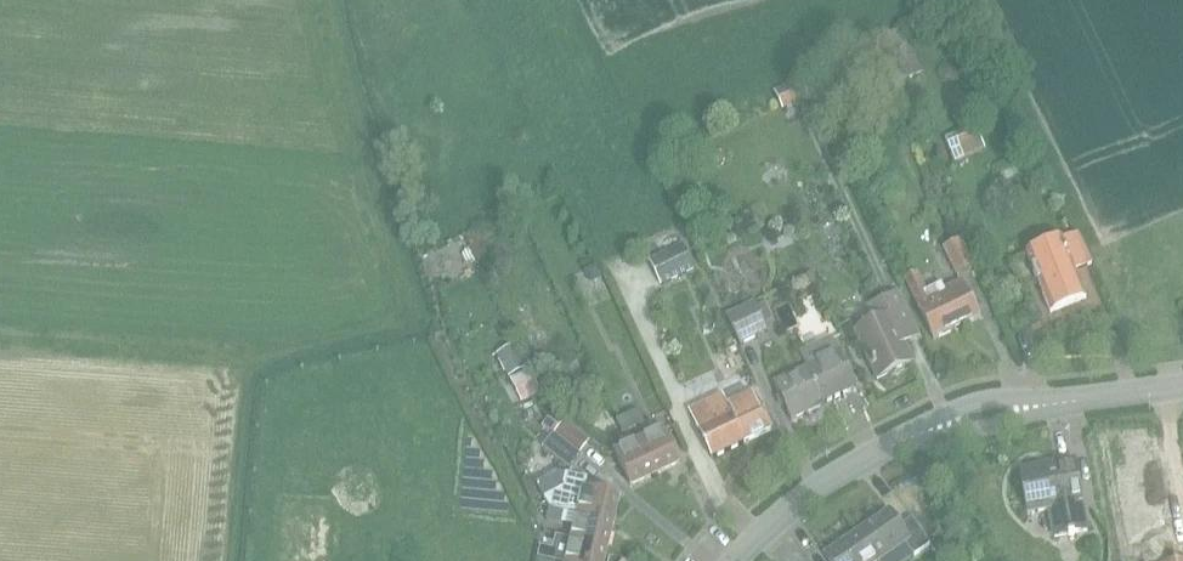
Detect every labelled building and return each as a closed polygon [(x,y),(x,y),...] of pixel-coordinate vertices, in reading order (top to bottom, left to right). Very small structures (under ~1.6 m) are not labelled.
[(782,110),(809,98),(800,78),(773,91),(782,110)] [(964,159),(986,149),(975,125),(953,134),(964,159)] [(1075,269),(1089,263),(1075,231),(1026,253),(1051,311),(1087,296),(1075,269)] [(956,274),(974,266),(961,240),(944,248),(956,274)] [(695,269),(682,244),(648,260),(661,286),(695,269)] [(935,339),(980,317),(962,280),(944,288),(942,283),(926,291),(917,273),(905,279),(935,339)] [(877,379),(913,362),(899,331),(913,324),(898,292),(868,307),(875,322),(855,332),(877,379)] [(727,314),(740,343),(767,330),(754,301),(727,314)] [(825,404),(824,403),(857,387),(840,350),(838,351),(832,338),(801,354),(807,367),(774,383),(791,419),(825,404)] [(712,457),(772,428),(754,390),(723,405),(721,400),(692,414),(712,457)] [(633,427),(644,422),(638,410),(627,415),(633,427)] [(622,433),(633,427),(627,415),(616,420),(622,433)] [(564,420),(554,434),(579,454),(589,440),(564,420)] [(639,440),(655,474),(679,462),(663,429),(639,440)] [(630,485),(655,474),(639,440),(614,452),(630,485)] [(1055,535),(1088,529),(1075,460),(1020,471),(1028,512),(1050,508),(1055,535)] [(550,507),(563,510),(578,514),(613,522),(619,496),(584,488),(586,478),(566,474),(564,485),(565,487),(545,496),(550,506),(550,507)] [(563,510),(550,507),(547,519),(560,522),(563,510)] [(877,560),(879,560),(905,543),(913,555),(930,544),(912,518),(900,527),(889,510),(857,532),(877,560)] [(613,522),(578,514),(572,540),(607,548),(613,522)] [(857,532),(824,555),(828,560),(877,560),(857,532)] [(567,560),(604,560),(607,548),(572,540),(567,560)] [(538,559),(548,560),(551,560),(554,550),(540,547),(538,559)]
